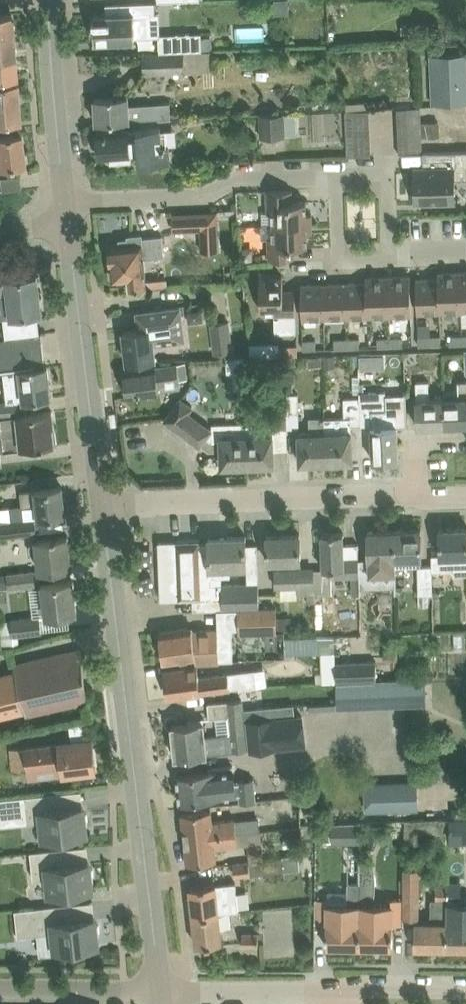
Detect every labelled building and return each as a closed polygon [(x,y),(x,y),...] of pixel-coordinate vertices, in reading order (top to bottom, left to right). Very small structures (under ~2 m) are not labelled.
[(147,36),(146,15),(155,15),(155,1),(106,3),(106,4),(113,4),(113,13),(94,13),(95,40),(135,39),(135,37),(147,36)] [(12,32),(11,13),(0,13),(0,33),(12,32)] [(14,56),(12,32),(0,33),(0,58),(14,56)] [(158,34),(159,52),(202,50),(202,49),(201,36),(201,32),(158,34)] [(211,36),(201,36),(202,49),(212,49),(211,36)] [(212,49),(202,49),(202,50),(159,52),(143,53),(144,73),(185,71),(185,69),(214,68),(213,49),(212,49)] [(430,55),(432,103),(465,101),(465,81),(459,82),(458,54),(430,55)] [(16,77),(14,56),(0,58),(0,78),(16,77)] [(18,100),(16,81),(0,82),(0,101),(18,100)] [(96,122),(116,120),(171,117),(170,101),(129,104),(128,94),(95,96),(96,122)] [(19,121),(18,100),(0,101),(0,123),(19,121)] [(420,107),(396,108),(397,119),(421,118),(420,107)] [(369,121),(369,109),(345,110),(346,121),(369,121)] [(285,135),(284,115),(284,113),(260,114),(261,136),(285,135)] [(421,118),(397,119),(397,131),(421,129),(421,120),(421,118)] [(421,129),(421,135),(440,135),(439,119),(421,120),(421,129)] [(370,132),(369,121),(346,121),(346,133),(370,132)] [(170,163),(169,144),(167,144),(165,131),(161,132),(161,127),(97,132),(99,156),(111,155),(111,161),(132,160),(131,156),(139,155),(139,165),(146,164),(146,167),(156,166),(156,164),(163,163),(170,163)] [(397,131),(398,142),(422,141),(421,135),(421,129),(397,131)] [(370,143),(370,132),(346,133),(346,144),(370,143)] [(0,135),(0,168),(24,165),(21,133),(0,135)] [(399,153),(422,153),(422,150),(422,141),(398,142),(399,153)] [(371,155),(370,143),(346,144),(347,156),(371,155)] [(411,185),(412,197),(415,197),(415,202),(455,201),(455,179),(465,179),(465,149),(422,150),(422,153),(429,153),(429,166),(415,167),(415,185),(411,185)] [(261,224),(312,222),(311,213),(307,213),(306,201),(292,201),(292,189),(266,190),(267,210),(262,210),(262,223),(261,223),(261,224)] [(174,228),(199,227),(200,250),(218,249),(216,211),(173,213),(174,228)] [(312,232),(312,222),(261,224),(261,237),(268,237),(269,258),(294,257),(294,245),(307,245),(307,232),(312,232)] [(130,286),(149,285),(148,279),(146,279),(143,257),(164,255),(162,235),(141,237),(141,234),(129,235),(129,238),(120,239),(121,245),(108,246),(110,263),(111,263),(112,279),(129,277),(130,286)] [(0,269),(0,288),(7,287),(10,316),(3,317),(5,337),(41,333),(37,333),(35,313),(41,312),(37,275),(7,278),(6,268),(0,269)] [(296,330),(295,314),(296,314),(296,309),(295,289),(283,289),(283,276),(270,276),(270,271),(260,271),(261,310),(274,310),(274,331),(296,330)] [(438,272),(438,278),(439,311),(461,311),(460,272),(438,272)] [(388,276),(389,314),(412,314),(410,275),(388,276)] [(366,277),(366,282),(367,315),(389,314),(388,276),(366,277)] [(416,278),(417,298),(417,312),(439,311),(438,278),(416,278)] [(344,283),(346,316),(367,315),(366,282),(344,283)] [(301,284),(302,304),(302,318),(324,317),(323,283),(301,284)] [(323,283),(324,317),(346,316),(344,283),(323,283)] [(127,361),(147,359),(156,358),(154,342),(184,338),(180,306),(146,310),(149,327),(123,330),(127,361)] [(232,348),(229,321),(211,323),(215,351),(232,348)] [(3,371),(20,369),(20,368),(45,365),(41,333),(5,337),(0,337),(0,371),(3,371)] [(450,344),(462,344),(462,335),(449,335),(450,344)] [(418,336),(418,345),(432,345),(431,336),(418,336)] [(377,337),(377,346),(390,346),(390,337),(377,337)] [(390,337),(390,346),(403,345),(403,337),(390,337)] [(334,347),(347,347),(347,338),(334,339),(334,347)] [(359,338),(347,338),(347,347),(359,347),(359,338)] [(303,348),(316,348),(316,339),(303,340),(303,348)] [(297,354),(297,344),(279,344),(280,354),(297,354)] [(370,353),(359,353),(359,366),(371,365),(370,353)] [(226,372),(233,372),(234,391),(246,391),(244,356),(226,357),(226,372)] [(128,395),(147,392),(159,391),(159,390),(181,387),(180,378),(188,377),(186,362),(124,370),(128,395)] [(1,417),(21,414),(19,400),(51,396),(48,365),(45,365),(20,368),(20,369),(3,371),(7,400),(0,401),(0,417),(1,417)] [(458,390),(444,390),(444,398),(444,424),(465,423),(465,379),(457,379),(458,390)] [(416,399),(416,405),(417,425),(444,424),(444,398),(430,399),(429,380),(416,381),(417,399),(416,399)] [(371,424),(373,459),(399,458),(397,425),(407,425),(406,394),(386,394),(386,390),(360,391),(362,424),(371,424)] [(362,424),(360,391),(359,391),(360,396),(344,397),(344,416),(325,417),(326,461),(353,460),(351,425),(362,424)] [(299,426),(298,392),(287,392),(288,427),(299,426)] [(215,422),(211,428),(189,412),(193,406),(181,397),(165,419),(200,445),(200,444),(209,450),(221,450),(220,421),(215,422)] [(40,446),(44,445),(44,443),(55,442),(52,424),(54,424),(52,410),(21,414),(1,417),(3,438),(0,438),(0,464),(2,464),(0,450),(40,446)] [(287,413),(271,414),(272,427),(288,427),(288,413),(287,413)] [(300,462),(326,461),(325,417),(325,416),(309,416),(310,432),(299,432),(300,462)] [(221,465),(248,464),(247,435),(246,421),(220,421),(221,450),(221,465)] [(274,463),(273,443),(273,434),(247,435),(248,464),(274,463)] [(35,532),(34,518),(65,515),(62,486),(35,489),(21,491),(20,491),(23,517),(0,520),(0,536),(35,532)] [(432,571),(455,570),(454,555),(465,554),(465,527),(439,528),(440,554),(432,555),(432,571)] [(418,565),(422,565),(421,529),(394,530),(395,558),(395,566),(418,565)] [(395,558),(394,530),(368,531),(369,557),(359,557),(360,586),(395,585),(395,574),(395,566),(395,558)] [(322,532),(322,552),(323,569),(324,569),(325,572),(313,573),(314,602),(315,601),(314,593),(332,592),(331,576),(351,575),(352,593),(359,593),(358,543),(344,543),(343,531),(322,532)] [(314,602),(313,573),(313,568),(295,569),(295,561),(301,561),(300,533),(267,534),(268,562),(279,562),(279,566),(275,566),(276,586),(280,586),(281,597),(297,596),(297,593),(307,592),(308,602),(314,602)] [(33,553),(37,553),(39,569),(71,566),(68,535),(56,536),(56,535),(53,535),(53,537),(36,539),(36,540),(31,540),(29,544),(30,551),(33,553)] [(230,567),(247,566),(246,535),(221,536),(221,557),(210,557),(211,576),(231,575),(230,567)] [(221,557),(221,536),(209,536),(209,542),(199,543),(199,541),(177,541),(179,597),(201,597),(201,596),(222,596),(221,583),(211,583),(211,576),(210,557),(221,557)] [(418,565),(418,593),(432,592),(432,565),(422,565),(418,565)] [(33,569),(6,572),(8,588),(35,584),(33,569)] [(45,615),(57,614),(77,611),(73,580),(41,584),(45,615)] [(258,582),(222,584),(223,609),(239,608),(259,608),(258,582)] [(259,608),(239,608),(239,629),(239,633),(277,633),(277,632),(277,607),(259,608)] [(12,645),(11,635),(41,631),(39,616),(0,620),(3,646),(12,645)] [(288,616),(277,616),(278,629),(289,628),(288,616)] [(179,628),(160,631),(163,660),(183,658),(195,656),(196,663),(220,662),(218,626),(193,628),(192,626),(179,628)] [(318,651),(317,635),(285,636),(286,652),(318,651)] [(84,673),(81,648),(13,664),(15,670),(0,674),(0,716),(26,710),(27,715),(88,701),(84,673)] [(384,651),(384,660),(391,660),(391,665),(398,665),(398,651),(384,651)] [(376,659),(336,661),(337,680),(377,679),(376,659)] [(198,666),(165,670),(168,696),(230,688),(230,687),(239,686),(239,687),(257,685),(255,669),(199,676),(198,666)] [(426,703),(425,682),(425,678),(393,679),(394,705),(411,704),(426,703)] [(175,757),(247,749),(243,707),(281,704),(281,696),(249,698),(249,697),(242,698),(207,701),(208,716),(229,714),(231,733),(205,736),(204,721),(172,725),(175,757)] [(304,716),(294,717),(294,705),(281,706),(281,704),(243,707),(247,749),(251,749),(275,746),(307,743),(304,716)] [(96,770),(92,738),(72,741),(10,749),(13,772),(28,770),(29,778),(96,770)] [(209,771),(177,774),(180,800),(227,795),(235,794),(240,794),(239,782),(235,782),(234,766),(233,766),(233,763),(225,763),(209,765),(209,771)] [(256,800),(255,799),(253,779),(239,780),(239,782),(240,794),(241,802),(256,800)] [(415,782),(383,783),(384,808),(416,807),(415,782)] [(0,798),(0,825),(42,820),(44,842),(63,840),(62,834),(86,831),(85,823),(88,823),(87,813),(84,813),(83,806),(55,809),(54,792),(0,798)] [(184,837),(260,829),(259,816),(235,818),(213,821),(211,808),(181,812),(184,837)] [(448,899),(448,882),(449,816),(405,817),(405,830),(405,841),(420,841),(420,830),(436,830),(434,883),(437,883),(436,897),(431,897),(430,921),(415,921),(414,946),(448,947),(448,922),(448,899)] [(450,817),(450,841),(465,840),(465,816),(450,817)] [(360,822),(333,823),(333,842),(360,841),(360,822)] [(260,829),(184,837),(187,862),(216,858),(215,848),(238,845),(238,843),(261,841),(260,829)] [(262,842),(248,844),(250,859),(264,858),(262,842)] [(40,850),(30,851),(33,878),(48,876),(50,897),(69,895),(68,890),(92,887),(91,879),(94,878),(93,869),(90,869),(89,862),(61,865),(60,848),(40,850)] [(235,873),(284,868),(284,867),(295,866),(294,855),(283,856),(233,861),(235,873)] [(403,897),(403,916),(419,916),(420,866),(403,866),(403,897)] [(360,882),(360,898),(370,898),(371,896),(372,894),(373,892),(374,889),(374,887),(374,883),(374,879),(373,876),(372,872),(370,869),(360,869),(360,882)] [(190,885),(193,915),(219,912),(239,910),(235,882),(216,884),(215,883),(190,885)] [(315,897),(315,921),(326,921),(326,925),(326,945),(359,946),(360,904),(360,898),(360,882),(348,882),(348,890),(348,904),(326,904),(327,897),(315,897)] [(448,882),(448,899),(448,922),(448,947),(465,947),(465,900),(461,900),(461,882),(448,882)] [(360,904),(359,946),(392,946),(393,921),(403,921),(403,916),(403,897),(393,897),(393,904),(360,904)] [(46,905),(15,909),(18,936),(37,933),(39,955),(56,953),(75,951),(74,945),(98,943),(97,934),(100,934),(99,924),(96,924),(95,918),(67,921),(65,903),(46,905)] [(222,941),(219,912),(193,915),(196,944),(222,941)] [(242,944),(258,945),(258,933),(242,932),(242,944)]
